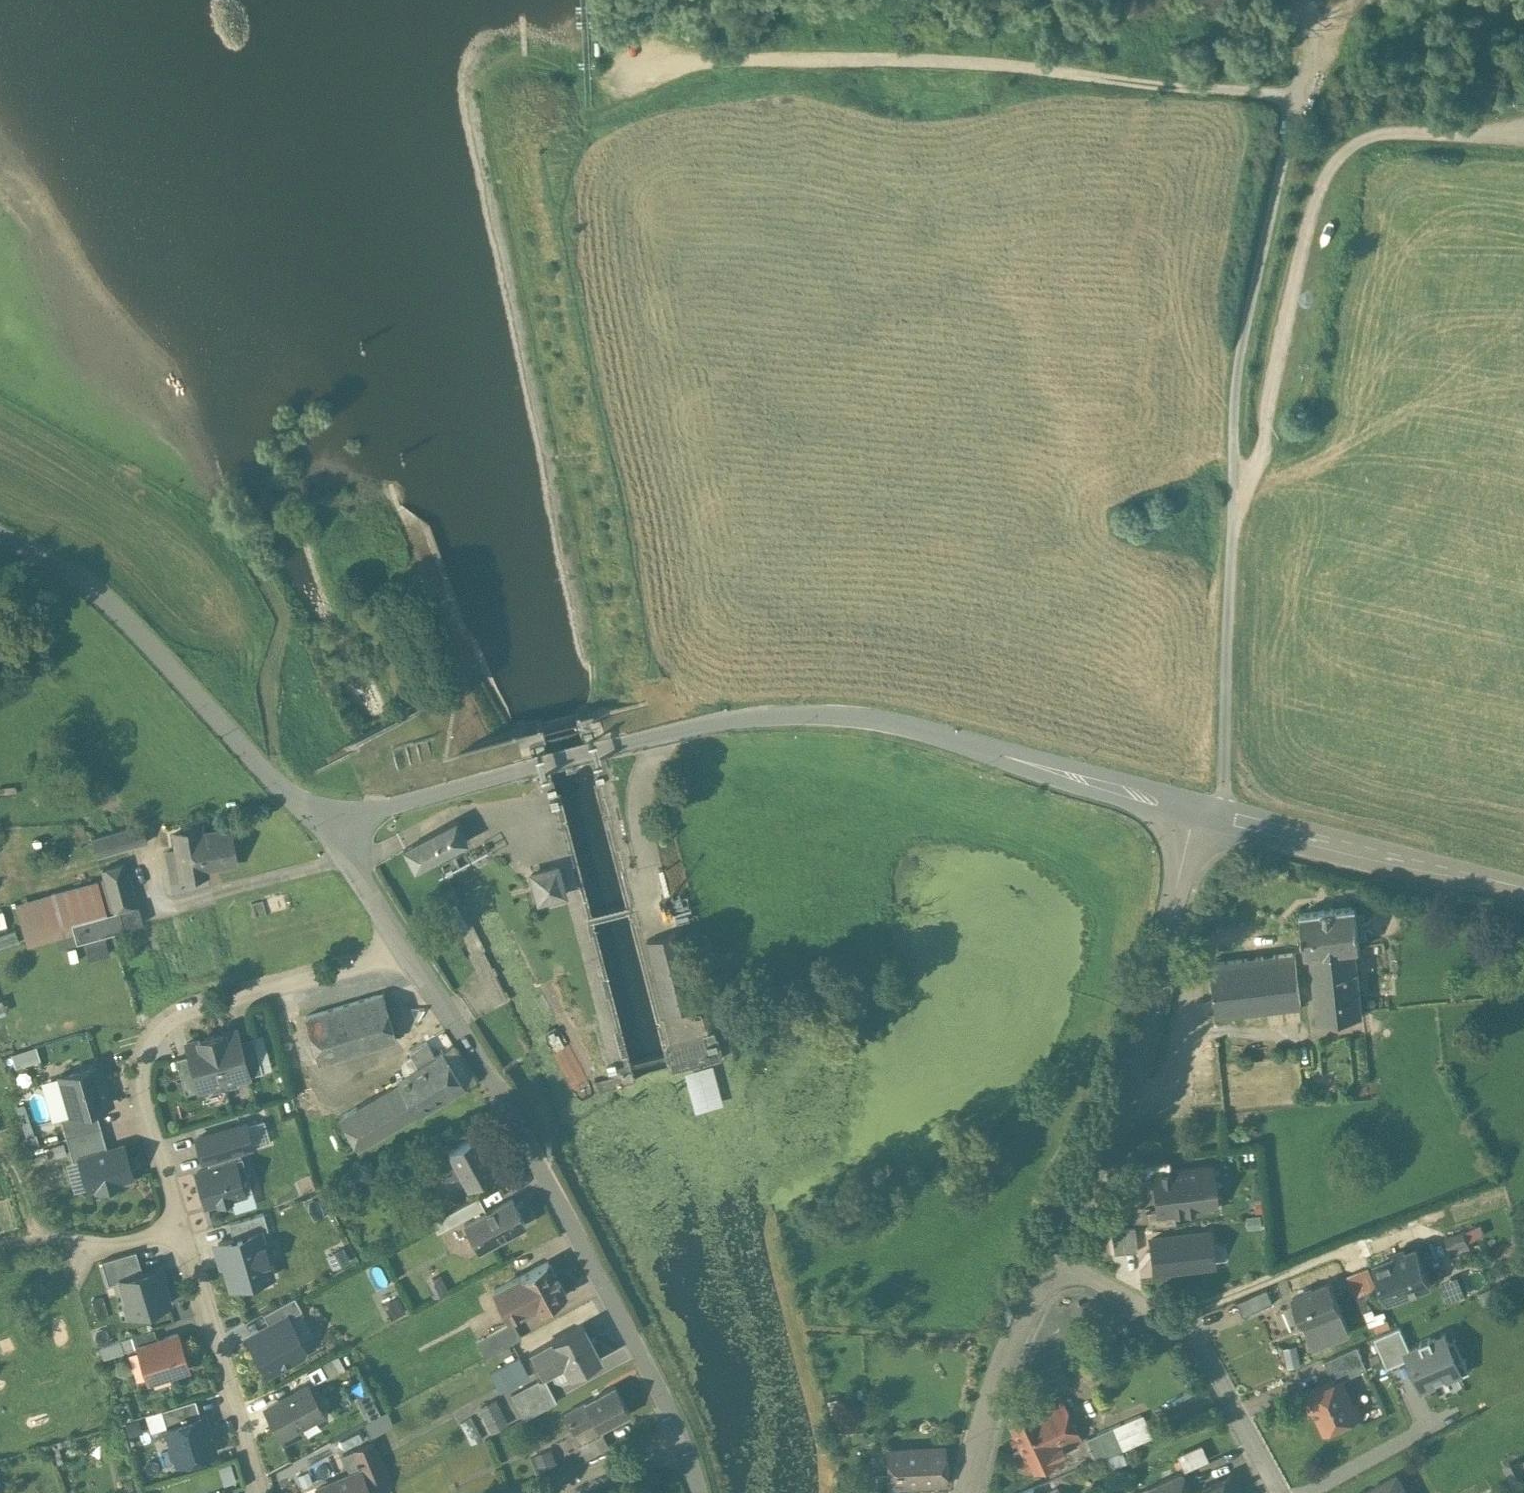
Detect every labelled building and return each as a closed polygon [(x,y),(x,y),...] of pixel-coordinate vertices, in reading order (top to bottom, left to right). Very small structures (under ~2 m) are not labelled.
[(403,846),(414,868),(468,841),(456,819),(403,846)] [(142,823),(92,838),(98,857),(148,842),(142,823)] [(230,829),(201,834),(200,828),(175,832),(182,877),(207,872),(206,867),(236,862),(230,829)] [(124,862),(103,868),(105,878),(114,911),(136,905),(124,862)] [(558,865),(542,869),(540,863),(530,866),(532,872),(527,873),(531,887),(535,886),(537,893),(533,894),(535,902),(542,900),(544,905),(557,902),(555,896),(566,893),(558,865)] [(105,878),(17,901),(29,944),(54,936),(73,930),(71,922),(114,911),(105,878)] [(114,911),(71,922),(73,930),(77,942),(125,928),(136,924),(143,922),(138,904),(136,905),(114,911)] [(1357,904),(1301,910),(1305,952),(1312,951),(1356,947),(1361,946),(1357,904)] [(73,930),(54,936),(57,947),(77,942),(73,930)] [(676,930),(646,938),(661,993),(665,1011),(696,1003),(692,984),(691,984),(676,930)] [(1356,947),(1312,951),(1320,1020),(1363,1015),(1356,947)] [(1295,951),(1207,961),(1213,1015),(1260,1009),(1301,1004),(1295,951)] [(382,993),(305,1016),(319,1062),(396,1039),(382,993)] [(1260,1009),(1213,1015),(1214,1024),(1261,1019),(1260,1009)] [(236,1029),(211,1036),(225,1085),(237,1081),(237,1078),(249,1075),(240,1040),(236,1029)] [(225,1085),(211,1036),(186,1042),(189,1054),(199,1089),(212,1085),(212,1088),(225,1085)] [(253,1036),(240,1040),(249,1075),(263,1071),(253,1036)] [(339,1116),(357,1146),(417,1111),(419,1114),(465,1086),(442,1050),(435,1055),(427,1040),(410,1051),(418,1065),(396,1078),(398,1081),(339,1116)] [(37,1044),(12,1051),(15,1062),(40,1055),(37,1044)] [(189,1054),(176,1058),(186,1092),(199,1089),(189,1054)] [(98,1065),(60,1076),(71,1113),(71,1114),(95,1107),(109,1103),(98,1065)] [(95,1107),(71,1114),(71,1113),(60,1117),(66,1137),(101,1127),(95,1107)] [(246,1120),(193,1135),(202,1167),(195,1169),(205,1205),(233,1197),(236,1209),(255,1203),(241,1151),(254,1148),(246,1120)] [(101,1127),(66,1137),(73,1161),(67,1163),(75,1189),(86,1186),(88,1191),(136,1177),(125,1141),(106,1147),(101,1127)] [(477,1133),(448,1149),(451,1154),(430,1166),(444,1191),(465,1179),(468,1184),(496,1168),(477,1133)] [(439,1137),(423,1145),(429,1156),(444,1147),(439,1137)] [(1170,1169),(1152,1171),(1152,1175),(1156,1207),(1157,1211),(1174,1209),(1215,1204),(1215,1200),(1219,1200),(1216,1178),(1212,1178),(1211,1164),(1170,1169)] [(478,1196),(441,1216),(441,1217),(447,1227),(484,1207),(478,1196)] [(512,1197),(464,1223),(477,1248),(525,1222),(512,1197)] [(440,1215),(432,1199),(420,1206),(429,1222),(440,1215)] [(1174,1209),(1157,1211),(1156,1207),(1145,1208),(1147,1224),(1175,1221),(1174,1209)] [(263,1213),(229,1223),(233,1238),(211,1244),(219,1268),(223,1267),(229,1288),(276,1274),(263,1230),(268,1228),(263,1213)] [(441,1217),(433,1223),(438,1232),(447,1227),(441,1217)] [(1114,1251),(1139,1248),(1136,1224),(1111,1227),(1114,1251)] [(1208,1231),(1151,1237),(1155,1270),(1212,1263),(1208,1231)] [(1464,1231),(1446,1238),(1450,1249),(1468,1242),(1464,1231)] [(143,1271),(136,1249),(101,1260),(109,1283),(120,1279),(143,1271)] [(1417,1249),(1375,1266),(1388,1299),(1390,1298),(1389,1296),(1403,1291),(1404,1293),(1431,1282),(1417,1249)] [(1141,1275),(1152,1275),(1151,1251),(1139,1252),(1141,1275)] [(548,1260),(518,1276),(522,1283),(498,1295),(509,1316),(533,1303),(536,1309),(566,1294),(548,1260)] [(143,1271),(120,1279),(131,1313),(169,1302),(158,1266),(143,1271)] [(1368,1267),(1348,1276),(1356,1297),(1377,1288),(1368,1267)] [(1458,1276),(1448,1280),(1455,1296),(1465,1292),(1458,1276)] [(1330,1283),(1293,1298),(1312,1346),(1349,1331),(1330,1283)] [(1267,1289),(1261,1291),(1267,1305),(1273,1302),(1267,1289)] [(1261,1291),(1236,1301),(1242,1315),(1267,1305),(1261,1291)] [(295,1295),(263,1312),(270,1325),(288,1315),(288,1316),(302,1309),(295,1295)] [(270,1325),(249,1336),(268,1371),(302,1353),(304,1346),(288,1316),(288,1315),(270,1325)] [(513,1321),(478,1340),(487,1355),(522,1337),(513,1321)] [(583,1323),(530,1351),(541,1371),(562,1360),(570,1374),(601,1358),(583,1323)] [(154,1327),(120,1338),(123,1349),(138,1345),(158,1339),(154,1327)] [(1445,1332),(1432,1338),(1430,1335),(1420,1340),(1421,1343),(1406,1350),(1422,1386),(1462,1369),(1445,1332)] [(158,1339),(138,1345),(149,1380),(189,1368),(178,1333),(158,1339)] [(112,1340),(100,1344),(104,1356),(116,1352),(112,1340)] [(1357,1346),(1324,1361),(1334,1382),(1341,1379),(1342,1380),(1367,1369),(1357,1346)] [(519,1357),(490,1372),(500,1389),(528,1374),(519,1357)] [(543,1376),(510,1394),(524,1418),(556,1401),(543,1376)] [(1342,1380),(1341,1379),(1334,1382),(1319,1389),(1316,1387),(1302,1393),(1309,1409),(1315,1406),(1325,1430),(1341,1423),(1346,1425),(1359,1420),(1361,1413),(1357,1404),(1352,1402),(1342,1380)] [(307,1384),(267,1406),(281,1433),(282,1433),(286,1441),(302,1432),(298,1424),(322,1411),(307,1384)] [(614,1385),(563,1412),(573,1432),(594,1420),(599,1428),(629,1412),(614,1385)] [(479,1405),(490,1430),(509,1422),(498,1397),(479,1405)] [(195,1398),(161,1409),(166,1426),(201,1415),(195,1398)] [(1081,1439),(1061,1400),(1043,1409),(1062,1448),(1081,1439)] [(1032,1414),(1028,1404),(1007,1414),(1034,1468),(1065,1453),(1062,1448),(1043,1409),(1032,1414)] [(201,1415),(166,1426),(172,1444),(170,1448),(172,1455),(176,1457),(178,1462),(216,1450),(205,1414),(201,1415)] [(1143,1414),(1111,1427),(1121,1449),(1152,1436),(1143,1414)] [(1111,1427),(1086,1438),(1095,1460),(1121,1450),(1121,1449),(1111,1427)] [(603,1433),(581,1445),(589,1459),(611,1447),(603,1433)] [(344,1453),(351,1471),(362,1467),(367,1478),(384,1472),(372,1442),(344,1453)] [(945,1445),(887,1448),(889,1485),(946,1481),(945,1445)] [(1178,1456),(1184,1470),(1209,1459),(1202,1445),(1178,1456)] [(1506,1466),(1515,1486),(1523,1481),(1523,1465),(1521,1458),(1506,1466)] [(319,1492),(373,1492),(367,1478),(362,1467),(351,1471),(316,1485),(319,1492)] [(1147,1486),(1151,1492),(1190,1492),(1180,1471),(1147,1486)] [(1398,1473),(1365,1491),(1366,1492),(1409,1492),(1398,1473)] [(1197,1490),(1199,1492),(1240,1492),(1232,1474),(1197,1490)]
